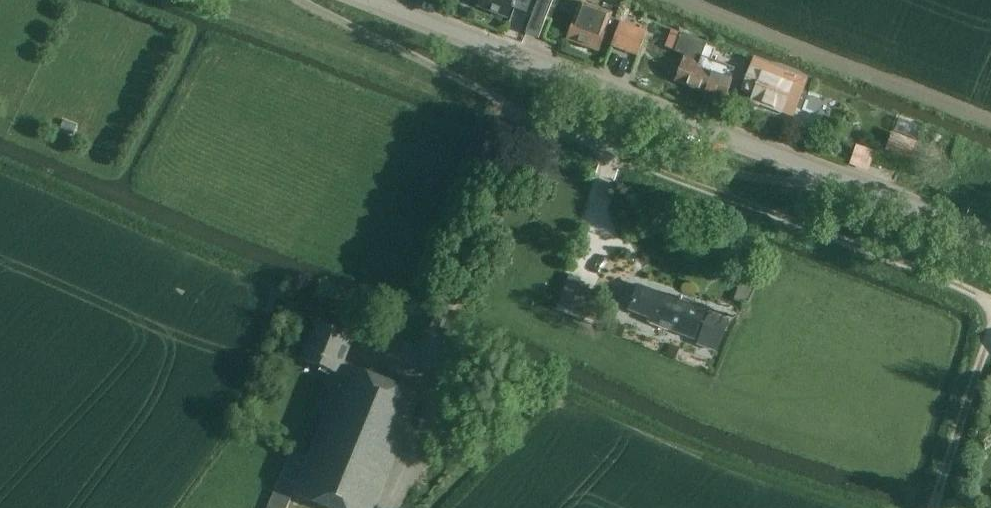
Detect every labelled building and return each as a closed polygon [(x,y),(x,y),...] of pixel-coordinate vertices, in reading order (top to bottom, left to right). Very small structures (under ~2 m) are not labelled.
[(477,8),(509,19),(513,7),(527,12),(531,0),(480,0),(477,8)] [(531,16),(545,21),(553,0),(537,0),(531,16)] [(609,20),(579,8),(575,19),(574,19),(565,40),(598,52),(609,20)] [(638,57),(647,33),(620,23),(611,46),(638,57)] [(697,68),(700,59),(706,44),(682,34),(676,51),(685,54),(674,81),(705,93),(712,73),(697,68)] [(795,107),(807,78),(799,75),(749,57),(746,65),(749,67),(741,88),(753,93),(750,100),(780,113),(784,103),(795,107)] [(712,73),(705,93),(724,100),(732,80),(728,79),(730,71),(700,59),(697,68),(712,73)] [(907,161),(909,157),(914,142),(892,134),(885,153),(907,161)] [(915,146),(910,158),(922,163),(927,151),(915,146)] [(566,280),(557,305),(565,308),(568,309),(577,284),(574,283),(566,280)] [(595,291),(577,284),(568,309),(586,315),(595,291)] [(681,301),(638,285),(628,311),(648,319),(646,322),(694,340),(706,307),(682,298),(681,301)] [(716,351),(728,319),(709,312),(697,344),(716,351)] [(353,336),(317,322),(308,344),(304,342),(299,357),(303,358),(302,360),(320,368),(319,371),(329,375),(326,383),(336,387),(307,458),(292,451),(285,469),(284,469),(267,507),(286,507),(292,493),(327,507),(373,507),(419,395),(342,364),(353,336)]
